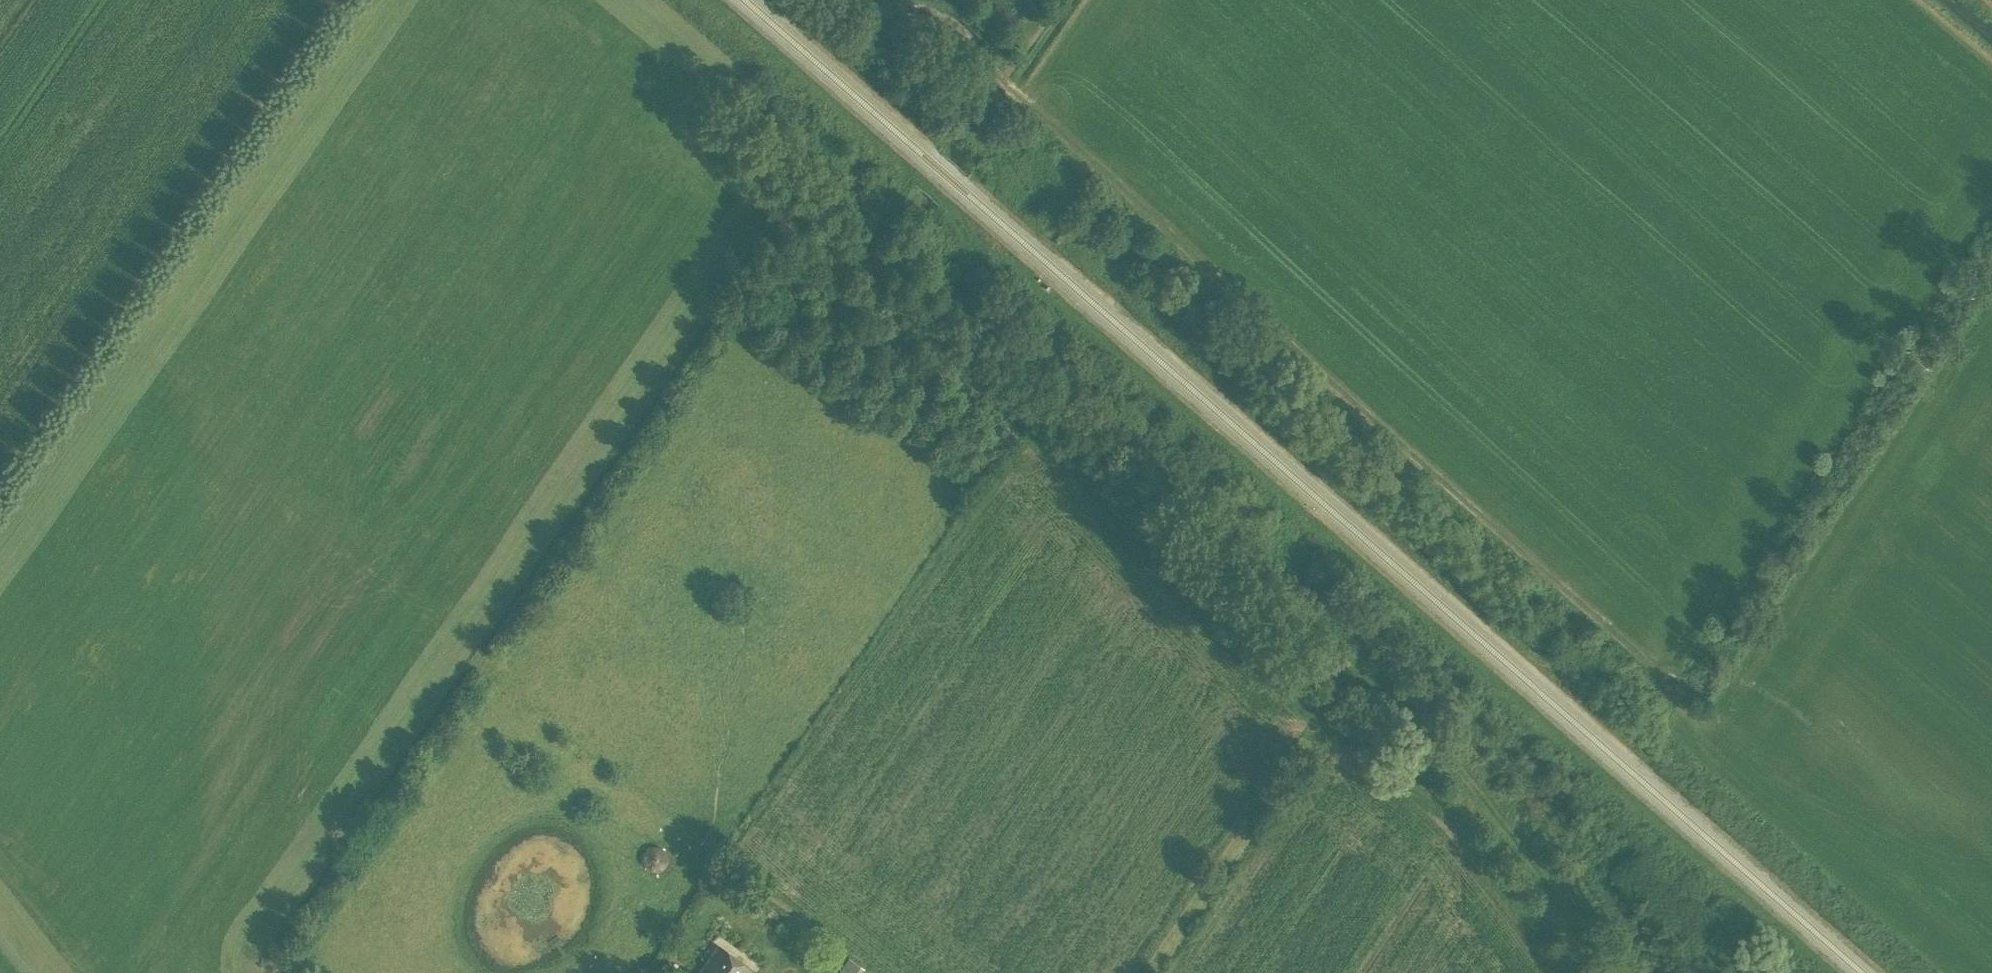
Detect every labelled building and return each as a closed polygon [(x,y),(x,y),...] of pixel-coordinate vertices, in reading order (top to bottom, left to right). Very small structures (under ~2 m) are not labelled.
[(753,969),(718,946),(700,972),(751,972),(753,969)] [(839,972),(861,972),(863,970),(864,968),(849,958),(848,959),(839,972)]
